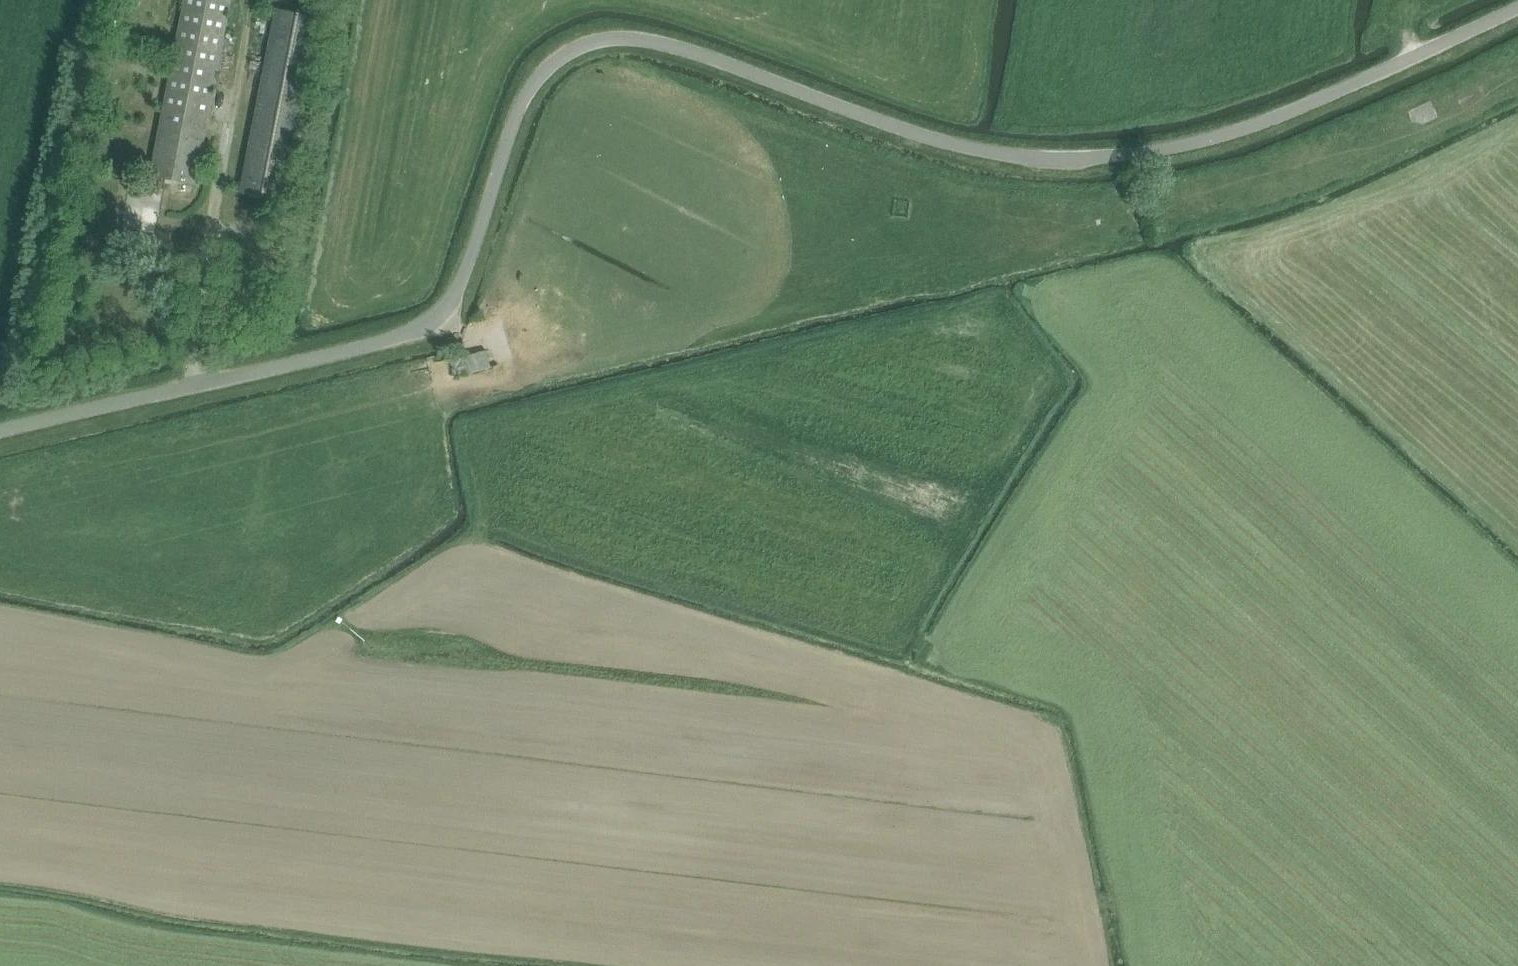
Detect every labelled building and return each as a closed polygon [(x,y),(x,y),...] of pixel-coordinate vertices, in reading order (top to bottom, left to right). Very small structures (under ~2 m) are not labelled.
[(195,184),(231,0),(185,0),(152,175),(195,184)] [(242,192),(285,201),(321,17),(277,9),(242,192)] [(152,241),(160,194),(114,185),(113,230),(152,241)]
